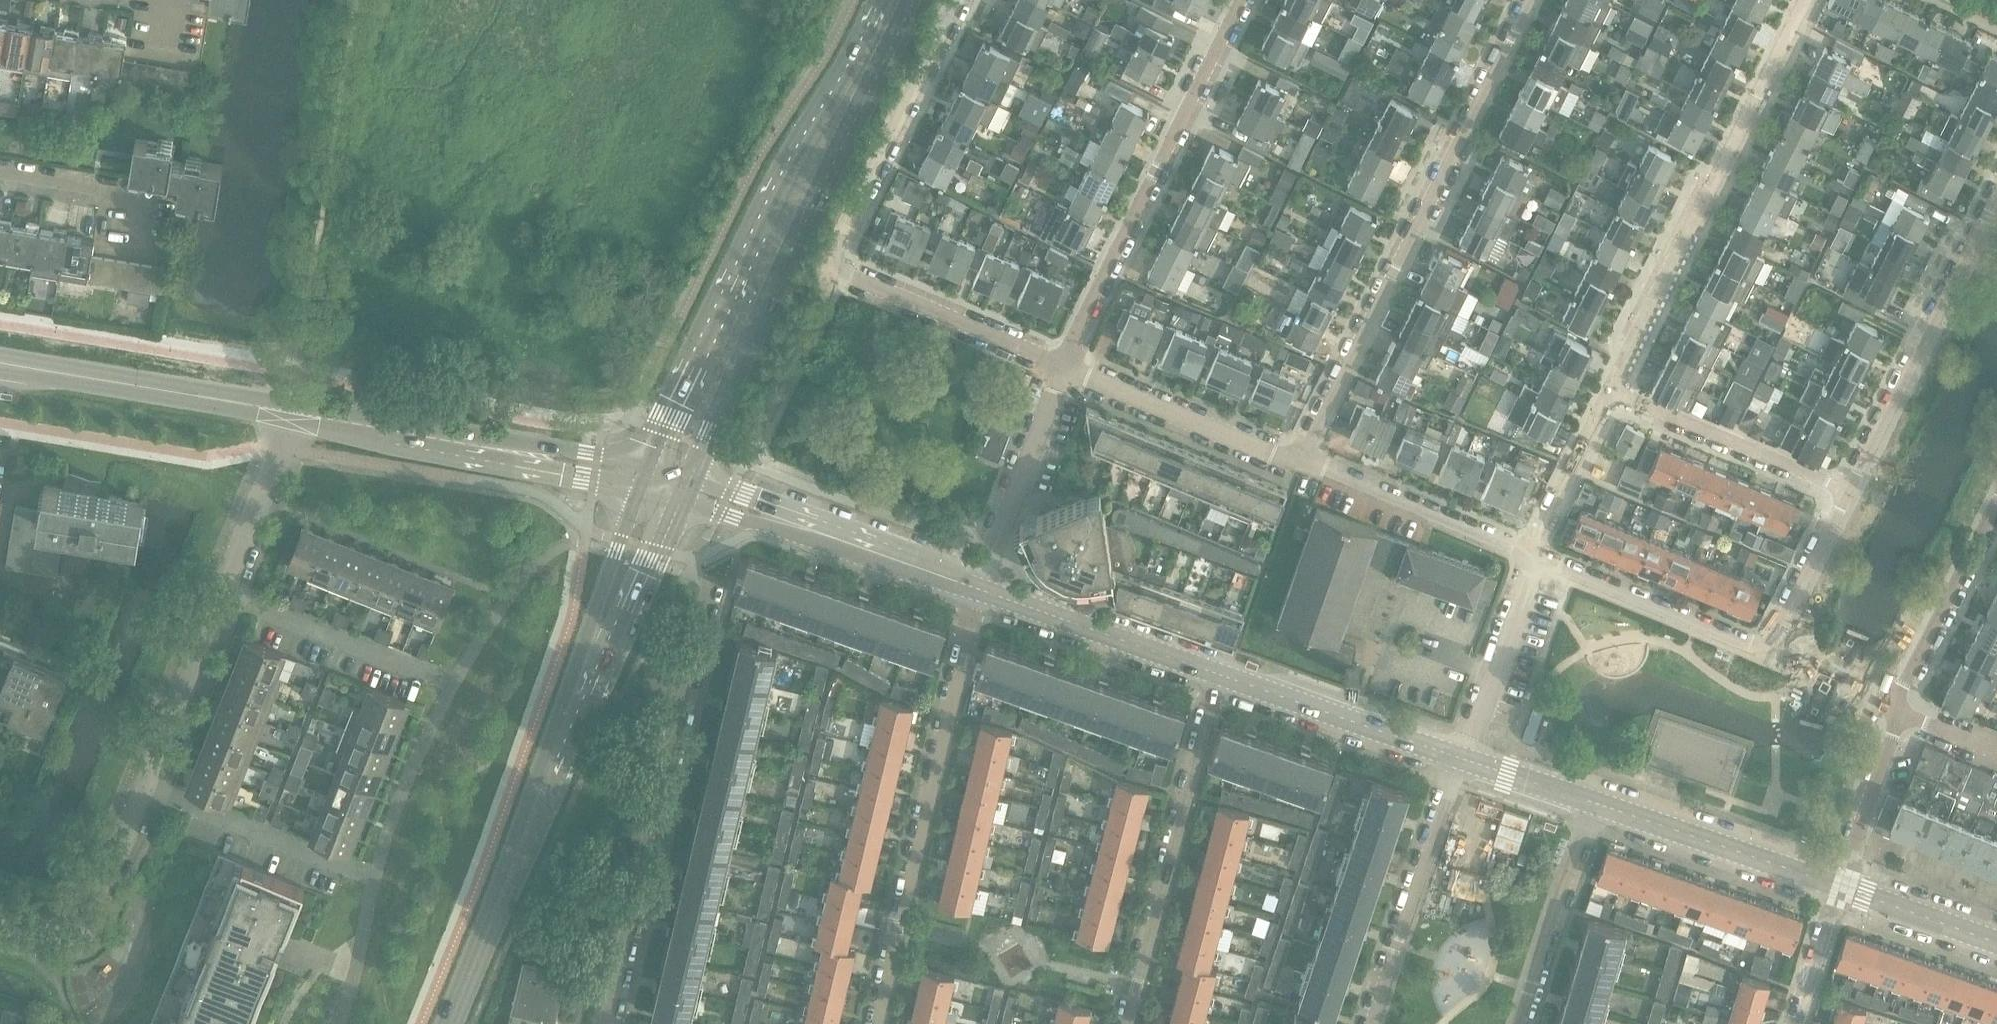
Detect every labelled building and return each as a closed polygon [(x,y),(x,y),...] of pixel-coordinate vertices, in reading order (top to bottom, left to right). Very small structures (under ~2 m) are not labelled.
[(208,4),(247,11),(249,0),(209,0),(208,4)] [(1013,11),(1039,24),(1050,2),(1045,0),(1019,0),(1013,11)] [(1206,0),(1173,0),(1172,2),(1167,0),(1155,0),(1153,5),(1172,14),(1177,5),(1198,15),(1206,0)] [(1310,17),(1321,23),(1332,1),(1330,0),(1286,0),(1284,5),(1310,17)] [(1358,7),(1376,15),(1383,0),(1362,0),(1358,7)] [(1453,5),(1479,19),(1489,0),(1442,0),(1453,5)] [(1591,20),(1601,25),(1612,4),(1608,2),(1605,0),(1568,0),(1565,7),(1591,20)] [(1733,7),(1759,21),(1769,0),(1737,0),(1733,7)] [(1850,14),(1857,0),(1830,0),(1828,4),(1850,14)] [(1871,25),(1884,0),(1863,0),(1862,2),(1858,0),(1857,0),(1850,14),(1871,25)] [(1892,36),(1899,22),(1903,24),(1909,12),(1885,0),(1884,0),(1871,25),(1892,36)] [(1299,39),(1310,17),(1284,5),(1273,26),(1299,39)] [(1453,5),(1442,26),(1469,39),(1479,19),(1453,5)] [(1601,25),(1591,20),(1565,7),(1554,29),(1579,42),(1590,47),(1601,25)] [(1733,7),(1722,29),(1748,42),(1759,21),(1733,7)] [(1112,33),(1137,46),(1163,59),(1174,37),(1163,32),(1168,21),(1146,10),(1141,20),(1148,23),(1148,24),(1142,36),(1117,23),(1112,33)] [(1048,29),(1039,24),(1013,11),(1002,33),(1037,51),(1048,29)] [(1927,21),(1909,12),(1903,24),(1899,22),(1892,36),(1914,47),(1927,21)] [(1,67),(3,57),(8,25),(9,20),(0,18),(0,19),(0,67),(1,67)] [(1065,39),(1071,27),(1054,19),(1049,31),(1065,39)] [(1944,30),(1927,21),(1914,47),(1936,58),(1943,43),(1938,41),(1944,30)] [(3,57),(1,67),(25,71),(26,61),(31,29),(32,23),(25,22),(23,27),(8,25),(3,57)] [(26,61),(25,71),(48,75),(50,65),(55,33),(56,27),(48,26),(46,31),(31,29),(26,61)] [(1104,48),(1107,29),(1093,26),(1090,46),(1104,48)] [(1288,60),(1299,39),(1273,26),(1262,48),(1288,60)] [(1431,48),(1458,61),(1469,39),(1442,26),(1431,48)] [(1543,50),(1569,63),(1579,42),(1554,29),(1543,50)] [(1711,51),(1737,64),(1748,42),(1722,29),(1711,51)] [(50,65),(48,75),(72,79),(73,69),(79,37),(80,32),(72,30),(70,35),(55,33),(50,65)] [(1971,43),(1944,30),(1938,41),(1943,43),(1936,58),(1958,69),(1960,65),(1964,57),(1967,52),(1968,53),(1970,48),(1969,47),(1971,43)] [(79,37),(73,69),(97,73),(103,41),(103,35),(96,34),(94,39),(79,37)] [(1348,35),(1342,57),(1356,61),(1362,39),(1348,35)] [(103,41),(97,73),(120,77),(122,77),(124,60),(127,45),(128,39),(120,37),(118,43),(103,41)] [(1846,71),(1851,61),(1860,65),(1865,55),(1837,40),(1831,51),(1826,48),(1815,70),(1840,83),(1866,95),(1871,84),(1846,71)] [(985,42),(973,64),(1000,77),(1010,82),(1021,60),(985,42)] [(1624,60),(1617,77),(1628,81),(1639,54),(1613,44),(1609,54),(1624,60)] [(1152,81),(1163,59),(1137,46),(1126,68),(1152,81)] [(1431,48),(1421,69),(1447,83),(1458,61),(1431,48)] [(1447,83),(1421,69),(1410,64),(1413,57),(1397,49),(1388,67),(1415,80),(1410,91),(1436,104),(1447,83)] [(1558,85),(1569,63),(1543,50),(1532,72),(1558,85)] [(1711,51),(1700,72),(1727,86),(1737,64),(1711,51)] [(1985,68),(1964,57),(1960,65),(1996,83),(1996,56),(1992,54),(1985,68)] [(120,77),(119,85),(132,87),(136,62),(124,60),(122,77),(120,77)] [(136,62),(132,87),(144,89),(148,64),(136,62)] [(148,64),(144,89),(156,91),(160,66),(148,64)] [(973,64),(962,86),(989,99),(1000,77),(973,64)] [(1958,69),(1956,72),(1978,83),(1971,96),(1996,110),(1996,108),(1996,83),(1960,65),(1958,69)] [(160,66),(156,91),(169,93),(173,68),(160,66)] [(173,68),(169,93),(181,95),(185,70),(173,68)] [(185,70),(181,95),(193,97),(197,72),(185,70)] [(1815,70),(1804,91),(1830,104),(1840,83),(1815,70)] [(1558,85),(1532,72),(1521,93),(1547,106),(1569,117),(1580,96),(1558,85)] [(1690,94),(1716,107),(1727,86),(1700,72),(1690,94)] [(1281,77),(1276,86),(1295,96),(1300,86),(1281,77)] [(1361,95),(1365,84),(1356,80),(1348,101),(1371,111),(1376,101),(1361,95)] [(1149,113),(1128,103),(1133,93),(1110,81),(1105,91),(1123,100),(1112,122),(1138,135),(1149,113)] [(1259,81),(1248,102),(1274,116),(1285,94),(1259,81)] [(951,108),(978,121),(989,127),(1000,105),(989,99),(962,86),(951,108)] [(1631,118),(1638,90),(1625,87),(1619,115),(1631,118)] [(1906,89),(1897,107),(1911,115),(1921,96),(1906,89)] [(1804,91),(1793,113),(1819,126),(1832,132),(1843,111),(1830,104),(1804,91)] [(1537,127),(1547,106),(1521,93),(1511,114),(1537,127)] [(1690,94),(1679,116),(1705,129),(1716,107),(1690,94)] [(1971,96),(1960,118),(1985,131),(1996,110),(1971,96)] [(1392,100),(1381,122),(1407,135),(1418,113),(1392,100)] [(1263,137),(1269,126),(1280,132),(1286,121),(1274,116),(1248,102),(1237,124),(1263,137)] [(951,108),(940,130),(967,143),(978,121),(951,108)] [(1793,113),(1782,135),(1808,147),(1819,126),(1793,113)] [(1526,150),(1531,139),(1542,144),(1544,139),(1559,146),(1562,140),(1537,127),(1511,114),(1500,137),(1526,150)] [(1940,135),(1949,140),(1975,153),(1985,131),(1960,118),(1951,114),(1940,135)] [(1694,150),(1705,129),(1679,116),(1668,137),(1694,150)] [(1290,162),(1302,168),(1324,123),(1312,117),(1290,162)] [(1127,157),(1138,135),(1112,122),(1101,144),(1127,157)] [(1396,156),(1407,135),(1381,122),(1370,143),(1396,156)] [(1325,136),(1338,138),(1341,127),(1327,124),(1325,136)] [(940,130),(930,151),(956,164),(967,143),(940,130)] [(1270,142),(1251,133),(1246,143),(1265,152),(1270,142)] [(1797,169),(1808,147),(1782,135),(1772,156),(1797,169)] [(1877,141),(1867,136),(1856,157),(1867,163),(1877,141)] [(133,156),(131,163),(130,174),(169,181),(169,178),(180,180),(177,199),(197,203),(216,206),(222,167),(203,164),(183,161),(183,164),(172,162),(174,146),(135,139),(133,156)] [(1949,140),(1938,161),(1964,174),(1975,153),(1949,140)] [(1326,162),(1333,148),(1321,142),(1313,156),(1326,162)] [(1370,143),(1360,164),(1386,177),(1396,156),(1370,143)] [(1116,179),(1127,157),(1101,144),(1090,166),(1116,179)] [(1213,145),(1202,168),(1228,181),(1239,186),(1250,164),(1259,169),(1265,157),(1244,147),(1238,158),(1213,145)] [(1650,146),(1639,168),(1665,181),(1676,159),(1650,146)] [(1964,174),(1938,161),(1917,150),(1912,159),(1933,170),(1927,182),(1922,179),(1916,191),(1941,204),(1947,193),(1952,196),(1964,174)] [(945,186),(956,164),(930,151),(919,173),(945,186)] [(1504,156),(1493,178),(1519,191),(1529,196),(1535,184),(1525,179),(1530,169),(1504,156)] [(1772,156),(1761,177),(1787,190),(1797,169),(1772,156)] [(1003,175),(1014,180),(1021,166),(1009,161),(1003,175)] [(1374,200),(1386,177),(1360,164),(1348,187),(1374,200)] [(1106,200),(1116,179),(1090,166),(1080,187),(1106,200)] [(1202,168),(1191,189),(1217,203),(1228,181),(1202,168)] [(1639,168),(1628,189),(1654,202),(1665,181),(1639,168)] [(1797,196),(1787,190),(1761,177),(1750,199),(1776,212),(1787,217),(1797,196)] [(1508,213),(1519,191),(1493,178),(1482,200),(1508,213)] [(1851,195),(1854,188),(1838,180),(1834,187),(1851,195)] [(1080,187),(1069,209),(1095,222),(1106,200),(1080,187)] [(1180,211),(1206,224),(1217,230),(1228,208),(1217,203),(1191,189),(1180,211)] [(1628,189),(1618,211),(1643,224),(1654,202),(1628,189)] [(1828,224),(1838,227),(1848,195),(1838,191),(1828,224)] [(1573,196),(1565,210),(1576,216),(1583,201),(1573,196)] [(1765,233),(1776,212),(1750,199),(1740,220),(1765,233)] [(1519,218),(1508,213),(1482,200),(1471,221),(1508,239),(1519,218)] [(1072,253),(1079,241),(1084,244),(1095,222),(1069,209),(1058,203),(1041,238),(1072,253)] [(1904,203),(1892,225),(1918,238),(1929,216),(1904,203)] [(1352,206),(1340,228),(1367,242),(1378,219),(1352,206)] [(1841,222),(1853,228),(1860,214),(1848,208),(1841,222)] [(1217,230),(1206,224),(1180,211),(1169,233),(1196,246),(1206,251),(1217,230)] [(1618,211),(1607,232),(1633,245),(1643,224),(1618,211)] [(885,247),(901,254),(914,222),(891,213),(885,229),(891,231),(885,247)] [(5,259),(10,227),(12,220),(0,218),(0,258),(5,259)] [(1729,242),(1754,255),(1765,233),(1740,220),(1729,242)] [(1508,239),(1471,221),(1460,243),(1497,261),(1508,239)] [(936,231),(914,222),(901,254),(916,260),(923,244),(929,247),(936,231)] [(10,227),(5,259),(33,264),(38,231),(39,225),(27,223),(26,229),(10,227)] [(1892,225),(1882,246),(1907,259),(1918,238),(1892,225)] [(38,231),(33,264),(60,269),(66,236),(67,229),(55,227),(54,234),(38,231)] [(1367,242),(1340,228),(1330,250),(1356,263),(1367,242)] [(1291,246),(1295,235),(1278,230),(1274,241),(1291,246)] [(959,240),(936,231),(929,247),(935,250),(929,265),(946,272),(959,240)] [(1555,232),(1550,247),(1560,251),(1566,235),(1555,232)] [(1607,232),(1596,254),(1622,267),(1633,245),(1607,232)] [(1169,233),(1159,254),(1185,267),(1196,246),(1169,233)] [(60,269),(59,278),(87,282),(89,273),(92,256),(94,241),(66,236),(60,269)] [(981,250),(959,240),(946,272),(962,278),(968,263),(974,266),(981,250)] [(1765,260),(1754,255),(1729,242),(1718,263),(1755,282),(1765,260)] [(1882,246),(1871,268),(1896,281),(1907,259),(1882,246)] [(1069,257),(1051,247),(1045,259),(1063,269),(1069,257)] [(1003,259),(981,250),(974,266),(980,268),(974,283),(990,290),(1003,259)] [(1330,250),(1319,271),(1346,284),(1356,263),(1330,250)] [(1442,252),(1431,274),(1457,287),(1468,265),(1442,252)] [(1174,289),(1185,267),(1159,254),(1148,276),(1174,289)] [(1596,254),(1585,275),(1611,288),(1622,267),(1596,254)] [(89,273),(87,282),(98,284),(103,258),(92,256),(89,273)] [(103,258),(98,284),(111,286),(115,260),(103,258)] [(1025,268),(1003,259),(990,290),(1006,297),(1012,281),(1019,284),(1025,268)] [(115,260),(111,286),(123,288),(128,262),(115,260)] [(128,262),(123,288),(136,291),(140,264),(128,262)] [(1874,311),(1879,300),(1885,303),(1896,281),(1871,268),(1859,262),(1842,295),(1874,311)] [(1755,282),(1718,263),(1707,285),(1733,298),(1744,303),(1755,282)] [(140,264),(136,291),(148,293),(153,266),(140,264)] [(1788,296),(1799,300),(1811,269),(1800,265),(1788,296)] [(153,266),(148,293),(161,295),(165,268),(153,266)] [(1234,266),(1227,284),(1239,289),(1246,271),(1234,266)] [(1048,277),(1025,268),(1019,284),(1024,286),(1018,301),(1035,308),(1048,277)] [(1346,284),(1319,271),(1308,292),(1335,306),(1346,284)] [(1431,274),(1421,295),(1457,314),(1468,292),(1457,287),(1431,274)] [(1585,275),(1574,297),(1600,310),(1611,288),(1585,275)] [(1070,286),(1048,277),(1035,308),(1051,315),(1057,300),(1063,302),(1070,286)] [(1532,279),(1527,293),(1537,297),(1542,283),(1532,279)] [(1505,282),(1497,302),(1512,307),(1520,288),(1505,282)] [(1722,319),(1733,298),(1707,285),(1696,306),(1722,319)] [(1308,292),(1298,314),(1324,327),(1335,306),(1308,292)] [(1457,314),(1421,295),(1410,317),(1462,343),(1465,335),(1450,328),(1457,314)] [(1589,331),(1600,310),(1574,297),(1564,318),(1589,331)] [(1883,334),(1861,322),(1866,313),(1844,301),(1839,311),(1858,320),(1847,342),(1872,355),(1883,334)] [(1711,341),(1722,319),(1696,306),(1686,328),(1711,341)] [(1519,308),(1514,317),(1535,328),(1540,318),(1519,308)] [(1134,349),(1147,318),(1124,309),(1117,325),(1123,327),(1117,343),(1134,349)] [(1324,327),(1298,314),(1287,335),(1313,349),(1324,327)] [(1410,317),(1399,338),(1425,351),(1436,356),(1443,342),(1462,352),(1465,344),(1462,343),(1410,317)] [(1169,328),(1147,318),(1134,349),(1150,356),(1156,341),(1162,343),(1169,328)] [(1169,328),(1162,343),(1168,346),(1162,361),(1179,368),(1192,337),(1169,328)] [(1722,346),(1711,341),(1686,328),(1675,349),(1701,362),(1712,367),(1722,346)] [(1593,351),(1567,338),(1556,333),(1545,355),(1556,360),(1582,373),(1593,351)] [(1214,346),(1217,337),(1208,334),(1205,342),(1192,337),(1179,368),(1195,375),(1201,359),(1207,362),(1214,346)] [(1425,351),(1399,338),(1388,359),(1414,372),(1425,351)] [(1861,377),(1872,355),(1847,342),(1836,364),(1861,377)] [(1271,353),(1300,365),(1304,355),(1276,343),(1271,353)] [(1214,346),(1207,362),(1213,364),(1207,380),(1223,386),(1236,355),(1214,346)] [(1712,367),(1701,362),(1675,349),(1664,371),(1690,384),(1700,389),(1712,367)] [(1258,364),(1236,355),(1223,386),(1240,393),(1246,378),(1252,381),(1258,364)] [(1582,373),(1556,360),(1545,355),(1541,362),(1552,368),(1545,381),(1572,394),(1582,373)] [(1410,381),(1414,372),(1388,359),(1378,381),(1411,398),(1418,385),(1410,381)] [(1258,364),(1252,381),(1258,383),(1252,398),(1268,405),(1281,374),(1258,364)] [(1811,378),(1825,385),(1851,398),(1861,377),(1836,364),(1830,375),(1816,368),(1811,378)] [(1700,389),(1690,384),(1664,371),(1653,392),(1690,411),(1700,389)] [(1303,383),(1281,374),(1268,405),(1284,411),(1290,397),(1296,399),(1303,383)] [(1464,375),(1455,392),(1467,398),(1475,381),(1464,375)] [(1736,425),(1754,385),(1737,378),(1719,418),(1736,425)] [(1758,393),(1769,398),(1776,385),(1764,380),(1758,393)] [(1561,416),(1572,394),(1545,381),(1534,403),(1561,416)] [(1825,385),(1814,407),(1840,419),(1851,398),(1825,385)] [(1459,413),(1466,399),(1452,392),(1445,406),(1459,413)] [(1394,420),(1380,415),(1367,446),(1384,453),(1390,438),(1396,440),(1411,403),(1402,400),(1394,420)] [(1395,458),(1412,464),(1424,433),(1411,427),(1419,407),(1411,403),(1396,440),(1401,443),(1395,458)] [(1561,416),(1534,403),(1524,424),(1550,437),(1561,416)] [(1351,439),(1367,446),(1380,415),(1358,405),(1351,422),(1357,424),(1351,439)] [(1092,448),(1114,456),(1127,424),(1086,407),(1088,418),(1087,419),(1086,421),(1085,423),(1085,425),(1085,427),(1085,429),(1086,431),(1087,433),(1088,434),(1089,436),(1091,437),(1092,448)] [(1739,426),(1750,431),(1759,412),(1748,407),(1739,426)] [(1829,441),(1840,419),(1814,407),(1803,428),(1829,441)] [(993,419),(980,453),(998,459),(1010,426),(993,419)] [(1455,422),(1447,442),(1440,459),(1446,461),(1440,476),(1456,483),(1469,451),(1455,446),(1464,425),(1455,422)] [(1829,441),(1803,428),(1793,423),(1782,444),(1818,463),(1829,441)] [(1147,432),(1127,424),(1114,456),(1133,465),(1147,432)] [(1535,446),(1541,435),(1518,424),(1513,435),(1535,446)] [(1627,425),(1616,446),(1621,449),(1619,452),(1628,457),(1629,453),(1634,455),(1645,434),(1627,425)] [(1147,432),(1133,465),(1153,473),(1167,440),(1147,432)] [(1447,442),(1424,433),(1412,464),(1428,471),(1434,456),(1440,459),(1447,442)] [(1500,439),(1491,461),(1484,477),(1490,480),(1484,494),(1501,501),(1514,470),(1504,466),(1513,444),(1500,439)] [(1187,449),(1167,440),(1153,473),(1173,481),(1187,449)] [(1649,474),(1650,473),(1659,451),(1646,446),(1637,469),(1649,474)] [(1673,483),(1684,456),(1661,446),(1659,451),(1650,473),(1673,483)] [(1207,457),(1187,449),(1173,481),(1193,489),(1207,457)] [(1479,475),(1484,477),(1491,461),(1469,451),(1456,483),(1472,490),(1479,475)] [(1706,465),(1684,456),(1673,483),(1695,492),(1706,465)] [(1207,457),(1193,489),(1213,498),(1227,465),(1207,457)] [(1247,473),(1227,465),(1213,498),(1210,505),(1230,513),(1247,473)] [(1626,465),(1621,476),(1645,486),(1650,475),(1649,474),(1637,469),(1626,465)] [(1718,501),(1729,475),(1706,465),(1695,492),(1718,501)] [(1536,479),(1514,470),(1501,501),(1517,508),(1523,493),(1529,496),(1536,479)] [(39,523),(64,527),(139,539),(143,517),(145,505),(145,501),(89,492),(90,484),(103,485),(103,483),(87,481),(64,472),(64,473),(64,474),(71,477),(66,489),(45,485),(41,510),(39,523)] [(1253,514),(1267,482),(1247,473),(1230,513),(1250,521),(1253,514)] [(1751,484),(1729,475),(1718,501),(1740,511),(1751,484)] [(1645,486),(1621,476),(1617,487),(1641,497),(1645,486)] [(1288,490),(1267,482),(1253,514),(1274,523),(1288,490)] [(1762,520),(1773,493),(1751,484),(1740,511),(1738,515),(1744,518),(1748,517),(1749,514),(1762,520)] [(1103,508),(1102,503),(1101,491),(1084,497),(1081,499),(1067,496),(1070,503),(1036,518),(1035,517),(1034,517),(1032,517),(1031,517),(1029,517),(1028,518),(1027,519),(1026,520),(1025,521),(1025,523),(1020,525),(1021,526),(1022,525),(1024,530),(1015,534),(1017,540),(1020,546),(1023,552),(1026,558),(1030,563),(1032,567),(1035,570),(1038,573),(1041,575),(1045,578),(1048,580),(1052,582),(1056,584),(1060,586),(1064,587),(1069,588),(1074,589),(1078,589),(1083,589),(1088,589),(1105,587),(1113,586),(1106,524),(1104,508),(1103,508)] [(1615,494),(1607,491),(1602,502),(1611,506),(1615,494)] [(1797,503),(1773,493),(1762,520),(1786,530),(1797,503)] [(1624,497),(1615,494),(1611,506),(1619,509),(1624,497)] [(1662,509),(1667,497),(1659,494),(1654,505),(1662,509)] [(1675,500),(1667,497),(1662,509),(1671,512),(1675,500)] [(41,510),(17,506),(15,519),(39,523),(41,510)] [(1118,523),(1119,524),(1125,508),(1124,508),(1122,508),(1121,507),(1119,508),(1118,508),(1116,509),(1115,510),(1114,511),(1113,513),(1113,514),(1113,516),(1113,517),(1114,519),(1114,520),(1115,522),(1117,523),(1118,523)] [(1133,512),(1125,508),(1119,524),(1127,526),(1133,512)] [(1656,525),(1661,513),(1653,509),(1648,521),(1656,525)] [(1397,574),(1408,578),(1475,601),(1486,570),(1408,543),(1408,542),(1377,531),(1377,530),(1318,510),(1310,530),(1298,525),(1294,536),(1306,540),(1279,621),(1297,627),(1293,640),(1347,664),(1345,676),(1357,678),(1360,666),(1353,664),(1356,647),(1338,640),(1366,561),(1398,572),(1397,574)] [(1565,537),(1593,549),(1605,520),(1582,510),(1577,524),(1571,521),(1565,537)] [(1127,526),(1135,529),(1140,515),(1133,512),(1127,526)] [(1712,515),(1704,512),(1699,524),(1707,527),(1712,515)] [(1669,516),(1661,513),(1656,525),(1664,528),(1669,516)] [(1148,518),(1140,515),(1135,529),(1143,532),(1148,518)] [(1720,519),(1712,515),(1707,527),(1715,531),(1720,519)] [(1143,532),(1151,535),(1157,522),(1148,518),(1143,532)] [(39,523),(15,519),(13,531),(37,535),(39,523)] [(1627,529),(1605,520),(1593,549),(1615,558),(1627,529)] [(1165,525),(1157,522),(1151,535),(1160,539),(1165,525)] [(37,535),(62,539),(64,527),(39,523),(37,535)] [(1113,586),(1105,587),(1106,590),(1107,593),(1108,595),(1110,598),(1111,600),(1114,602),(1116,604),(1118,606),(1121,607),(1130,611),(1142,578),(1143,578),(1147,569),(1148,566),(1134,561),(1135,559),(1136,556),(1136,554),(1136,551),(1135,548),(1135,546),(1134,543),(1133,541),(1132,539),(1130,537),(1128,535),(1126,533),(1127,531),(1106,524),(1113,586)] [(1160,539),(1170,542),(1175,529),(1165,525),(1160,539)] [(298,542),(289,538),(281,559),(311,571),(308,578),(309,579),(326,536),(303,527),(298,542)] [(1705,531),(1697,528),(1692,540),(1701,543),(1705,531)] [(1184,533),(1175,529),(1170,542),(1179,545),(1184,533)] [(1627,529),(1615,558),(1638,568),(1650,539),(1627,529)] [(11,543),(35,547),(37,535),(13,531),(11,543)] [(1714,535),(1705,531),(1701,543),(1709,547),(1714,535)] [(1757,534),(1749,531),(1744,543),(1752,546),(1757,534)] [(1179,545),(1189,549),(1194,537),(1184,533),(1179,545)] [(1765,537),(1757,534),(1752,546),(1760,549),(1765,537)] [(60,551),(62,539),(37,535),(35,547),(60,551)] [(330,587),(347,545),(326,536),(309,579),(330,587)] [(1204,541),(1194,537),(1189,549),(1200,553),(1204,541)] [(1672,548),(1650,539),(1638,568),(1660,577),(1672,548)] [(1200,553),(1210,556),(1215,546),(1204,541),(1200,553)] [(35,547),(11,543),(9,556),(33,559),(35,547)] [(368,553),(347,545),(330,587),(351,595),(368,553)] [(1226,550),(1215,546),(1210,556),(1222,560),(1226,550)] [(58,564),(60,551),(35,547),(33,559),(58,564)] [(1745,562),(1750,550),(1742,547),(1737,559),(1745,562)] [(1672,548),(1660,577),(1683,586),(1695,557),(1672,548)] [(1267,552),(1259,549),(1256,556),(1263,560),(1267,552)] [(1222,560),(1233,564),(1237,555),(1226,550),(1222,560)] [(1754,565),(1758,553),(1750,550),(1745,562),(1754,565)] [(389,561),(368,553),(351,595),(372,604),(389,561)] [(1248,560),(1237,555),(1233,564),(1245,569),(1248,560)] [(31,572),(33,559),(9,556),(7,568),(31,572)] [(1717,566),(1695,557),(1683,586),(1705,596),(1717,566)] [(33,559),(31,572),(56,576),(58,564),(33,559)] [(736,593),(769,605),(781,571),(748,560),(736,593)] [(1248,560),(1245,569),(1255,572),(1256,572),(1257,572),(1258,572),(1259,572),(1260,571),(1261,570),(1261,569),(1261,568),(1261,567),(1261,566),(1260,565),(1259,564),(1248,560)] [(410,570),(389,561),(372,604),(393,612),(410,570)] [(1717,566),(1705,596),(1728,605),(1740,576),(1717,566)] [(1143,578),(1142,578),(1130,611),(1151,618),(1162,585),(1166,576),(1147,569),(1143,578)] [(431,578),(410,570),(393,612),(394,612),(397,605),(417,613),(414,620),(415,621),(431,578)] [(836,590),(781,571),(769,605),(824,624),(836,590)] [(1479,599),(1490,603),(1498,579),(1487,575),(1479,599)] [(1763,585),(1740,576),(1728,605),(1751,615),(1763,585)] [(453,587),(431,578),(415,621),(437,629),(453,587)] [(1183,592),(1162,585),(1151,618),(1171,625),(1183,592)] [(890,610),(836,590),(824,624),(878,643),(890,610)] [(1203,599),(1183,592),(1171,625),(1191,633),(1203,599)] [(290,605),(297,608),(302,596),(294,594),(290,605)] [(1986,617),(1996,622),(1996,595),(1986,617)] [(302,596),(297,608),(304,611),(309,599),(302,596)] [(1223,607),(1203,599),(1191,633),(1212,640),(1223,607)] [(1245,614),(1223,607),(1212,640),(1233,648),(1245,614)] [(339,625),(344,613),(337,610),(332,622),(339,625)] [(944,629),(890,610),(878,643),(932,662),(944,629)] [(339,625),(347,628),(351,616),(344,613),(339,625)] [(1975,637),(1996,648),(1996,622),(1986,617),(1975,637)] [(754,625),(746,623),(742,634),(750,637),(754,625)] [(762,628),(754,625),(750,637),(758,639),(762,628)] [(382,642),(386,630),(379,627),(374,639),(382,642)] [(770,631),(762,628),(758,639),(766,642),(770,631)] [(382,642),(389,645),(394,633),(386,630),(382,642)] [(778,634),(770,631),(766,642),(774,645),(778,634)] [(786,636),(778,634),(774,645),(782,648),(786,636)] [(794,639),(786,636),(782,648),(790,650),(794,639)] [(1964,659),(1990,672),(1996,659),(1996,648),(1975,637),(1964,659)] [(802,642),(794,639),(790,650),(798,653),(802,642)] [(248,641),(239,663),(282,679),(274,676),(283,654),(251,642),(248,641)] [(810,644),(802,642),(798,653),(806,656),(810,644)] [(422,644),(418,656),(425,659),(430,647),(422,644)] [(741,644),(733,676),(768,684),(776,652),(741,644)] [(814,658),(818,647),(810,644),(806,656),(814,658)] [(976,678),(1009,689),(1021,656),(988,644),(976,678)] [(826,650),(818,647),(814,658),(822,661),(826,650)] [(833,653),(826,650),(822,661),(830,664),(833,653)] [(841,655),(833,653),(830,664),(838,666),(841,655)] [(1075,675),(1021,656),(1009,689),(1063,709),(1075,675)] [(0,695),(0,717),(44,735),(66,679),(15,658),(0,695)] [(855,662),(847,658),(842,668),(849,672),(855,662)] [(1964,659),(1953,680),(1979,693),(1990,672),(1964,659)] [(862,666),(855,662),(849,672),(856,676),(862,666)] [(239,663),(231,684),(273,701),(282,679),(239,663)] [(829,669),(817,666),(815,675),(827,677),(829,669)] [(863,680),(869,670),(862,666),(856,676),(863,680)] [(877,674),(869,670),(863,680),(871,684),(877,674)] [(884,678),(877,674),(871,684),(878,689),(884,678)] [(827,677),(815,675),(813,683),(825,686),(827,677)] [(1129,694),(1075,675),(1063,709),(1117,728),(1129,694)] [(733,676),(720,733),(755,741),(768,684),(733,676)] [(885,693),(891,682),(884,678),(878,689),(885,693)] [(1968,715),(1979,693),(1953,680),(1942,702),(1968,715)] [(319,686),(318,685),(307,681),(304,688),(316,693),(319,686)] [(813,683),(811,692),(822,694),(825,686),(813,683)] [(231,684),(222,705),(265,722),(273,701),(231,684)] [(900,698),(902,687),(894,685),(891,696),(900,698)] [(911,689),(902,687),(900,698),(908,700),(911,689)] [(316,693),(304,688),(301,696),(313,700),(316,693)] [(336,693),(325,688),(324,688),(321,695),(333,700),(336,693)] [(919,691),(911,689),(908,700),(917,702),(919,691)] [(407,704),(372,690),(363,711),(356,708),(356,709),(398,726),(407,704)] [(837,695),(829,693),(825,710),(834,712),(837,695)] [(1117,728),(1145,738),(1173,747),(1185,714),(1129,694),(1117,728)] [(333,700),(321,695),(319,702),(330,707),(333,700)] [(821,700),(810,697),(808,706),(819,708),(821,700)] [(877,723),(908,731),(914,708),(883,700),(877,723)] [(222,705),(214,726),(256,743),(265,722),(222,705)] [(819,708),(808,706),(806,714),(817,717),(819,708)] [(993,709),(985,707),(983,719),(991,720),(993,709)] [(390,747),(398,726),(356,709),(347,730),(390,747)] [(1001,711),(993,709),(991,720),(999,722),(1001,711)] [(834,712),(825,710),(821,726),(830,729),(834,712)] [(1009,713),(1001,711),(999,722),(1007,724),(1009,713)] [(1017,714),(1009,713),(1007,724),(1015,726),(1017,714)] [(817,717),(806,714),(804,723),(815,725),(817,717)] [(1031,720),(1024,717),(1019,727),(1026,731),(1031,720)] [(1038,723),(1031,720),(1026,731),(1033,734),(1038,723)] [(302,728),(290,723),(287,730),(299,735),(302,728)] [(815,725),(804,723),(802,731),(813,734),(815,725)] [(903,753),(908,731),(877,723),(872,745),(903,753)] [(1046,727),(1038,723),(1033,734),(1041,737),(1046,727)] [(976,747),(1007,754),(1013,731),(982,724),(976,747)] [(214,726),(206,747),(248,764),(256,743),(214,726)] [(1053,730),(1046,727),(1041,737),(1048,741),(1053,730)] [(1211,761),(1239,771),(1266,780),(1278,747),(1223,728),(1211,761)] [(299,735),(287,730),(284,738),(296,742),(299,735)] [(320,735),(308,730),(305,737),(317,742),(320,735)] [(339,751),(381,768),(390,747),(347,730),(339,751)] [(1060,733),(1053,730),(1048,741),(1055,744),(1060,733)] [(813,734),(802,731),(800,740),(811,743),(813,734)] [(720,733),(707,789),(742,797),(755,741),(720,733)] [(1068,737),(1060,733),(1055,744),(1063,748),(1068,737)] [(317,742),(305,737),(302,745),(314,749),(317,742)] [(1075,740),(1068,737),(1063,748),(1070,751),(1075,740)] [(827,740),(818,738),(814,755),(823,757),(827,740)] [(811,743),(800,740),(797,748),(809,751),(811,743)] [(1082,744),(1075,740),(1070,751),(1077,754),(1082,744)] [(1090,747),(1082,744),(1077,754),(1085,758),(1090,747)] [(1878,822),(1915,837),(1939,779),(1948,756),(1949,754),(1925,744),(1915,769),(1916,769),(1904,799),(1890,793),(1878,822)] [(903,753),(872,745),(866,768),(897,775),(903,753)] [(206,747),(197,769),(240,785),(248,764),(206,747)] [(976,747),(971,770),(1002,777),(1007,754),(976,747)] [(1097,750),(1090,747),(1085,758),(1092,761),(1097,750)] [(1278,747),(1266,780),(1321,800),(1333,766),(1278,747)] [(1104,754),(1097,750),(1092,761),(1100,764),(1104,754)] [(373,789),(381,768),(339,751),(339,752),(346,755),(338,776),(373,789)] [(1063,754),(1054,752),(1050,768),(1059,771),(1063,754)] [(808,756),(796,753),(794,762),(806,764),(808,756)] [(1112,757),(1104,754),(1100,764),(1107,768),(1112,757)] [(823,757),(814,755),(810,771),(819,773),(823,757)] [(1950,783),(1960,760),(1948,756),(1939,779),(1950,783)] [(1112,757),(1107,768),(1114,771),(1119,761),(1112,757)] [(1165,784),(1169,763),(1157,760),(1153,781),(1165,784)] [(1971,765),(1960,760),(1950,783),(1962,788),(1971,765)] [(1127,764),(1119,761),(1114,771),(1122,775),(1127,764)] [(806,764),(794,762),(792,770),(804,773),(806,764)] [(286,770),(285,770),(274,765),(271,773),(283,778),(286,770)] [(1138,768),(1129,765),(1126,777),(1135,779),(1138,768)] [(1982,770),(1971,765),(1962,788),(1973,793),(1982,770)] [(892,797),(897,775),(866,768),(861,790),(892,797)] [(1059,771),(1050,768),(1046,785),(1055,787),(1059,771)] [(1146,770),(1138,768),(1135,779),(1143,781),(1146,770)] [(197,769),(189,791),(231,807),(240,785),(197,769)] [(804,773),(792,770),(790,779),(802,782),(804,773)] [(971,770),(966,791),(997,799),(1002,777),(971,770)] [(1154,772),(1146,770),(1143,781),(1151,783),(1154,772)] [(1994,775),(1982,770),(1973,793),(1985,798),(1994,775)] [(303,777),(291,773),(291,772),(288,780),(300,784),(303,777)] [(283,778),(271,773),(268,780),(280,785),(283,778)] [(1073,776),(1064,773),(1060,790),(1069,792),(1073,776)] [(1348,777),(1337,773),(1334,781),(1345,785),(1348,777)] [(1994,775),(1985,798),(1995,802),(1996,798),(1996,774),(1995,773),(1994,775)] [(330,797),(365,811),(373,789),(338,776),(330,797)] [(802,782),(790,779),(788,787),(800,790),(802,782)] [(1915,837),(1937,846),(1962,788),(1950,783),(1939,779),(1915,837)] [(300,784),(288,780),(285,787),(297,792),(300,784)] [(1118,780),(1112,803),(1143,811),(1149,789),(1118,780)] [(1345,785),(1334,781),(1331,789),(1342,793),(1345,785)] [(816,785),(807,782),(803,799),(812,801),(816,785)] [(1374,782),(1365,810),(1356,838),(1390,849),(1409,794),(1374,782)] [(800,790),(788,787),(786,796),(798,799),(800,790)] [(1937,846),(1960,856),(1972,828),(1985,798),(1973,793),(1962,788),(1937,846)] [(707,789),(694,845),(729,853),(742,797),(707,789)] [(1231,791),(1223,789),(1220,800),(1228,803),(1231,791)] [(1342,793),(1331,789),(1328,797),(1339,801),(1342,793)] [(887,819),(892,797),(861,790),(856,812),(887,819)] [(991,821),(997,799),(966,791),(960,814),(991,821)] [(1238,793),(1231,791),(1228,803),(1235,805),(1238,793)] [(1053,795),(1044,793),(1040,810),(1049,812),(1053,795)] [(1246,796),(1238,793),(1235,805),(1243,807),(1246,796)] [(798,799),(786,796),(784,804),(796,807),(798,799)] [(1067,798),(1059,796),(1054,812),(1063,814),(1067,798)] [(1254,798),(1246,796),(1243,807),(1250,809),(1254,798)] [(321,818),(356,832),(365,811),(330,797),(321,818)] [(1339,801),(1328,797),(1325,805),(1336,810),(1339,801)] [(1261,800),(1254,798),(1250,809),(1258,811),(1261,800)] [(1960,856),(1983,865),(1996,831),(1996,803),(1995,802),(1985,798),(1972,828),(1960,856)] [(812,801),(803,799),(799,816),(808,818),(812,801)] [(1269,802),(1261,800),(1258,811),(1266,813),(1269,802)] [(1277,804),(1269,802),(1266,813),(1273,815),(1277,804)] [(1143,811),(1112,803),(1107,825),(1138,833),(1143,811)] [(1284,806),(1277,804),(1273,815),(1281,818),(1284,806)] [(1336,810),(1325,805),(1322,813),(1333,818),(1336,810)] [(1219,806),(1213,828),(1244,837),(1250,814),(1219,806)] [(1292,808),(1284,806),(1281,818),(1289,820),(1292,808)] [(1299,811),(1292,808),(1289,820),(1296,822),(1299,811)] [(268,814),(256,809),(253,816),(265,821),(268,814)] [(794,812),(783,809),(781,818),(792,820),(794,812)] [(1049,812),(1040,810),(1036,826),(1045,828),(1049,812)] [(1307,813),(1299,811),(1296,822),(1304,824),(1307,813)] [(887,819),(856,812),(851,834),(882,842),(887,819)] [(1063,814),(1054,812),(1050,829),(1059,831),(1063,814)] [(1304,824),(1311,826),(1315,815),(1307,813),(1304,824)] [(1333,818),(1322,813),(1319,821),(1330,825),(1333,818)] [(986,844),(991,821),(960,814),(955,836),(986,844)] [(271,823),(283,828),(286,821),(274,816),(271,823)] [(347,854),(356,832),(321,818),(312,840),(347,854)] [(792,820),(781,818),(779,826),(790,829),(792,820)] [(1138,833),(1107,825),(1101,847),(1132,855),(1138,833)] [(790,829),(779,826),(777,835),(788,838),(790,829)] [(805,829),(797,827),(793,844),(801,846),(805,829)] [(1213,828),(1207,851),(1238,859),(1244,837),(1213,828)] [(1328,831),(1317,828),(1314,836),(1325,840),(1328,831)] [(1996,871),(1996,831),(1983,865),(1996,871)] [(876,864),(882,842),(851,834),(845,857),(876,864)] [(1308,837),(1299,834),(1294,850),(1303,853),(1308,837)] [(788,838),(777,835),(775,843),(786,846),(788,838)] [(955,836),(950,858),(981,866),(986,844),(955,836)] [(1325,840),(1314,836),(1312,844),(1323,848),(1325,840)] [(1042,839),(1033,837),(1029,854),(1038,856),(1042,839)] [(1372,903),(1390,849),(1356,838),(1337,892),(1372,903)] [(1056,842),(1047,840),(1043,857),(1052,859),(1056,842)] [(784,855),(786,846),(775,843),(773,852),(784,855)] [(801,846),(793,844),(789,860),(797,862),(801,846)] [(1323,848),(1312,844),(1309,852),(1320,856),(1323,848)] [(715,910),(729,853),(694,845),(680,901),(715,910)] [(1126,877),(1132,855),(1101,847),(1095,869),(1126,877)] [(1619,886),(1630,856),(1607,848),(1597,878),(1619,886)] [(1303,853),(1294,850),(1289,866),(1297,869),(1303,853)] [(1207,851),(1201,873),(1233,881),(1238,859),(1207,851)] [(784,855),(773,852),(771,860),(782,863),(784,855)] [(1320,856),(1309,852),(1306,860),(1317,864),(1320,856)] [(305,887),(219,853),(151,1023),(251,1023),(305,887)] [(1038,856),(1029,854),(1025,870),(1034,872),(1038,856)] [(1640,894),(1651,864),(1630,856),(1619,886),(1640,894)] [(871,886),(876,864),(845,857),(840,879),(863,884),(871,886)] [(1052,859),(1043,857),(1039,873),(1048,875),(1052,859)] [(950,858),(945,880),(976,888),(981,866),(950,858)] [(1317,864),(1306,860),(1303,868),(1315,872),(1317,864)] [(1662,901),(1672,872),(1651,864),(1640,894),(1662,901)] [(781,868),(769,865),(767,874),(779,877),(781,868)] [(1315,872),(1303,868),(1301,876),(1312,880),(1315,872)] [(1120,900),(1126,877),(1095,869),(1089,892),(1120,900)] [(795,874),(786,872),(782,888),(791,891),(795,874)] [(1683,909),(1694,879),(1672,872),(1662,901),(1683,909)] [(1227,903),(1233,881),(1201,873),(1196,895),(1227,903)] [(779,877),(767,874),(765,883),(777,885),(779,877)] [(858,906),(863,884),(840,879),(832,877),(826,899),(858,906)] [(1293,880),(1285,877),(1280,893),(1288,896),(1293,880)] [(1694,879),(1683,909),(1705,917),(1716,887),(1694,879)] [(970,911),(976,888),(945,880),(939,903),(970,911)] [(1031,884),(1022,881),(1018,898),(1027,900),(1031,884)] [(777,885),(765,883),(763,891),(775,894),(777,885)] [(1310,886),(1299,883),(1296,891),(1307,894),(1310,886)] [(1045,887),(1036,885),(1032,901),(1041,903),(1045,887)] [(1716,887),(1705,917),(1726,925),(1737,895),(1716,887)] [(791,891),(782,888),(778,905),(787,907),(791,891)] [(763,891),(761,900),(773,902),(775,894),(763,891)] [(1307,894),(1296,891),(1293,899),(1304,903),(1307,894)] [(1114,921),(1120,900),(1089,892),(1083,913),(1114,921)] [(1353,958),(1362,931),(1372,903),(1337,892),(1319,946),(1353,958)] [(1288,896),(1280,893),(1274,909),(1283,912),(1288,896)] [(1196,895),(1190,917),(1221,926),(1227,903),(1196,895)] [(1737,895),(1726,925),(1748,933),(1759,903),(1737,895)] [(1027,900),(1018,898),(1014,914),(1023,917),(1027,900)] [(858,906),(826,899),(821,921),(853,929),(858,906)] [(1304,903),(1293,899),(1291,907),(1302,911),(1304,903)] [(761,900),(759,908),(771,911),(773,902),(761,900)] [(1614,902),(1605,900),(1600,916),(1609,919),(1614,902)] [(680,901),(667,958),(702,966),(715,910),(680,901)] [(1037,920),(1041,903),(1032,901),(1028,918),(1037,920)] [(1759,903),(1748,933),(1770,940),(1781,910),(1759,903)] [(1302,911),(1291,907),(1288,915),(1299,919),(1302,911)] [(771,911),(759,908),(757,917),(769,919),(771,911)] [(1781,910),(1770,940),(1792,948),(1803,918),(1781,910)] [(1633,917),(1617,911),(1614,920),(1630,925),(1633,917)] [(1114,921),(1083,913),(1077,936),(1108,945),(1114,921)] [(1299,919),(1288,915),(1285,923),(1296,927),(1299,919)] [(784,919),(775,917),(771,933),(780,935),(784,919)] [(1190,917),(1184,939),(1215,947),(1221,926),(1190,917)] [(1649,922),(1633,917),(1630,925),(1646,931),(1649,922)] [(812,918),(806,938),(815,940),(821,920),(812,918)] [(1589,919),(1573,975),(1608,985),(1624,929),(1589,919)] [(1279,923),(1271,920),(1265,937),(1274,939),(1279,923)] [(847,951),(853,929),(821,921),(816,943),(824,945),(847,951)] [(767,924),(756,922),(754,930),(765,933),(767,924)] [(1296,927),(1285,923),(1282,931),(1294,935),(1296,927)] [(1677,931),(1660,926),(1658,935),(1674,940),(1677,931)] [(765,933),(754,930),(752,939),(763,942),(765,933)] [(1693,937),(1677,931),(1674,940),(1690,945),(1693,937)] [(780,935),(771,933),(767,950),(776,952),(780,935)] [(1835,964),(1857,972),(1868,941),(1846,933),(1835,964)] [(1274,939),(1265,937),(1260,953),(1268,956),(1274,939)] [(1292,941),(1280,937),(1278,945),(1289,949),(1292,941)] [(763,942),(752,939),(750,947),(761,950),(763,942)] [(1209,969),(1215,947),(1184,939),(1178,962),(1186,964),(1209,969)] [(1890,949),(1868,941),(1857,972),(1879,979),(1890,949)] [(1715,957),(1719,949),(1703,942),(1700,950),(1715,957)] [(854,953),(847,951),(824,945),(818,968),(849,975),(854,953)] [(1289,949),(1278,945),(1275,953),(1286,957),(1289,949)] [(1334,1014),(1353,958),(1319,946),(1300,1002),(1334,1014)] [(1683,949),(1671,946),(1669,954),(1680,957),(1683,949)] [(761,950),(750,947),(748,956),(759,959),(761,950)] [(1734,955),(1719,949),(1715,957),(1731,964),(1734,955)] [(1879,979),(1901,987),(1912,957),(1890,949),(1879,979)] [(1286,957),(1275,953),(1272,962),(1283,965),(1286,957)] [(1677,966),(1680,957),(1669,954),(1666,962),(1677,966)] [(759,959),(748,956),(746,964),(757,967),(759,959)] [(1759,975),(1761,967),(1764,959),(1756,956),(1751,972),(1759,975)] [(1933,964),(1912,957),(1901,987),(1923,995),(1933,964)] [(689,1023),(702,966),(667,958),(654,1015),(689,1023)] [(1772,961),(1764,959),(1761,967),(1759,975),(1767,978),(1772,961)] [(566,971),(524,961),(509,1023),(554,1023),(566,971)] [(769,979),(773,963),(765,961),(761,977),(769,979)] [(1283,965),(1272,962),(1270,970),(1281,973),(1283,965)] [(1675,974),(1677,966),(1666,962),(1664,971),(1675,974)] [(757,967),(746,964),(744,973),(755,976),(757,967)] [(1186,964),(1180,986),(1211,994),(1217,971),(1209,969),(1186,964)] [(1265,967),(1256,964),(1251,980),(1259,983),(1265,967)] [(1923,995),(1944,1002),(1955,972),(1933,964),(1923,995)] [(818,968),(813,990),(844,998),(849,975),(818,968)] [(924,969),(918,992),(949,1000),(955,977),(924,969)] [(1281,973),(1270,970),(1267,978),(1278,982),(1281,973)] [(1673,983),(1675,974),(1664,971),(1661,979),(1673,983)] [(1977,980),(1955,972),(1944,1002),(1966,1010),(1977,980)] [(1559,1023),(1596,1023),(1608,985),(1573,975),(1559,1023)] [(1742,976),(1735,998),(1763,1007),(1770,984),(1742,976)] [(769,979),(761,977),(757,994),(765,996),(769,979)] [(754,981),(742,978),(740,987),(752,989),(754,981)] [(1278,982),(1267,978),(1264,986),(1275,990),(1278,982)] [(1670,991),(1673,983),(1661,979),(1659,988),(1670,991)] [(1854,982),(1846,979),(1841,996),(1849,998),(1854,982)] [(1251,980),(1245,996),(1254,999),(1259,983),(1251,980)] [(1988,1018),(1996,991),(1996,987),(1977,980),(1966,1010),(1988,1018)] [(1681,982),(1675,997),(1689,1002),(1694,986),(1681,982)] [(1726,987),(1715,984),(1713,992),(1724,995),(1726,987)] [(1180,986),(1174,1008),(1205,1016),(1211,994),(1180,986)] [(752,989),(740,987),(738,995),(750,998),(752,989)] [(1659,988),(1656,996),(1668,999),(1670,991),(1659,988)] [(838,1020),(844,998),(813,990),(807,1012),(838,1020)] [(1988,1018),(1996,1021),(1996,991),(1988,1018)] [(918,992),(913,1015),(944,1022),(949,1000),(918,992)] [(1874,997),(1858,992),(1855,1000),(1871,1005),(1874,997)] [(1003,995),(994,993),(990,1009),(999,1012),(1003,995)] [(750,998),(738,995),(736,1004),(748,1006),(750,998)] [(1018,998),(1009,996),(1005,1013),(1014,1015),(1018,998)] [(1890,1002),(1874,997),(1871,1005),(1887,1010),(1890,1002)] [(1763,1007),(1735,998),(1729,1021),(1741,1023),(1758,1023),(1763,1007)] [(764,1002),(755,1000),(751,1016),(760,1018),(764,1002)] [(1666,1004),(1655,1001),(1652,1009),(1664,1013),(1666,1004)] [(1832,1023),(1862,1023),(1867,1009),(1839,1001),(1832,1023)] [(1060,1002),(1054,1023),(1087,1023),(1091,1011),(1060,1002)] [(736,1004),(734,1012),(746,1015),(748,1006),(736,1004)] [(1270,1008),(1258,1005),(1256,1014),(1268,1017),(1270,1008)] [(1918,1010),(1901,1005),(1899,1013),(1915,1018),(1918,1010)] [(1720,1009),(1708,1006),(1706,1014),(1717,1017),(1720,1009)] [(1205,1016),(1174,1008),(1170,1023),(1203,1023),(1205,1016)] [(1242,1008),(1238,1023),(1247,1023),(1251,1010),(1242,1008)] [(990,1009),(987,1023),(996,1023),(999,1012),(990,1009)] [(1664,1013),(1652,1009),(1650,1018),(1661,1021),(1664,1013)] [(1934,1015),(1918,1010),(1915,1018),(1931,1023),(1934,1015)] [(746,1015),(734,1012),(732,1021),(744,1023),(746,1015)] [(807,1012),(805,1023),(837,1023),(838,1020),(807,1012)] [(1332,1021),(1297,1012),(1293,1023),(1331,1023),(1332,1021)] [(1005,1013),(1002,1023),(1011,1023),(1014,1015),(1005,1013)] [(1256,1014),(1254,1022),(1262,1023),(1266,1023),(1268,1017),(1256,1014)] [(1706,1014),(1704,1021),(1712,1023),(1715,1023),(1717,1017),(1706,1014)] [(911,1023),(944,1023),(944,1022),(913,1015),(911,1023)]
